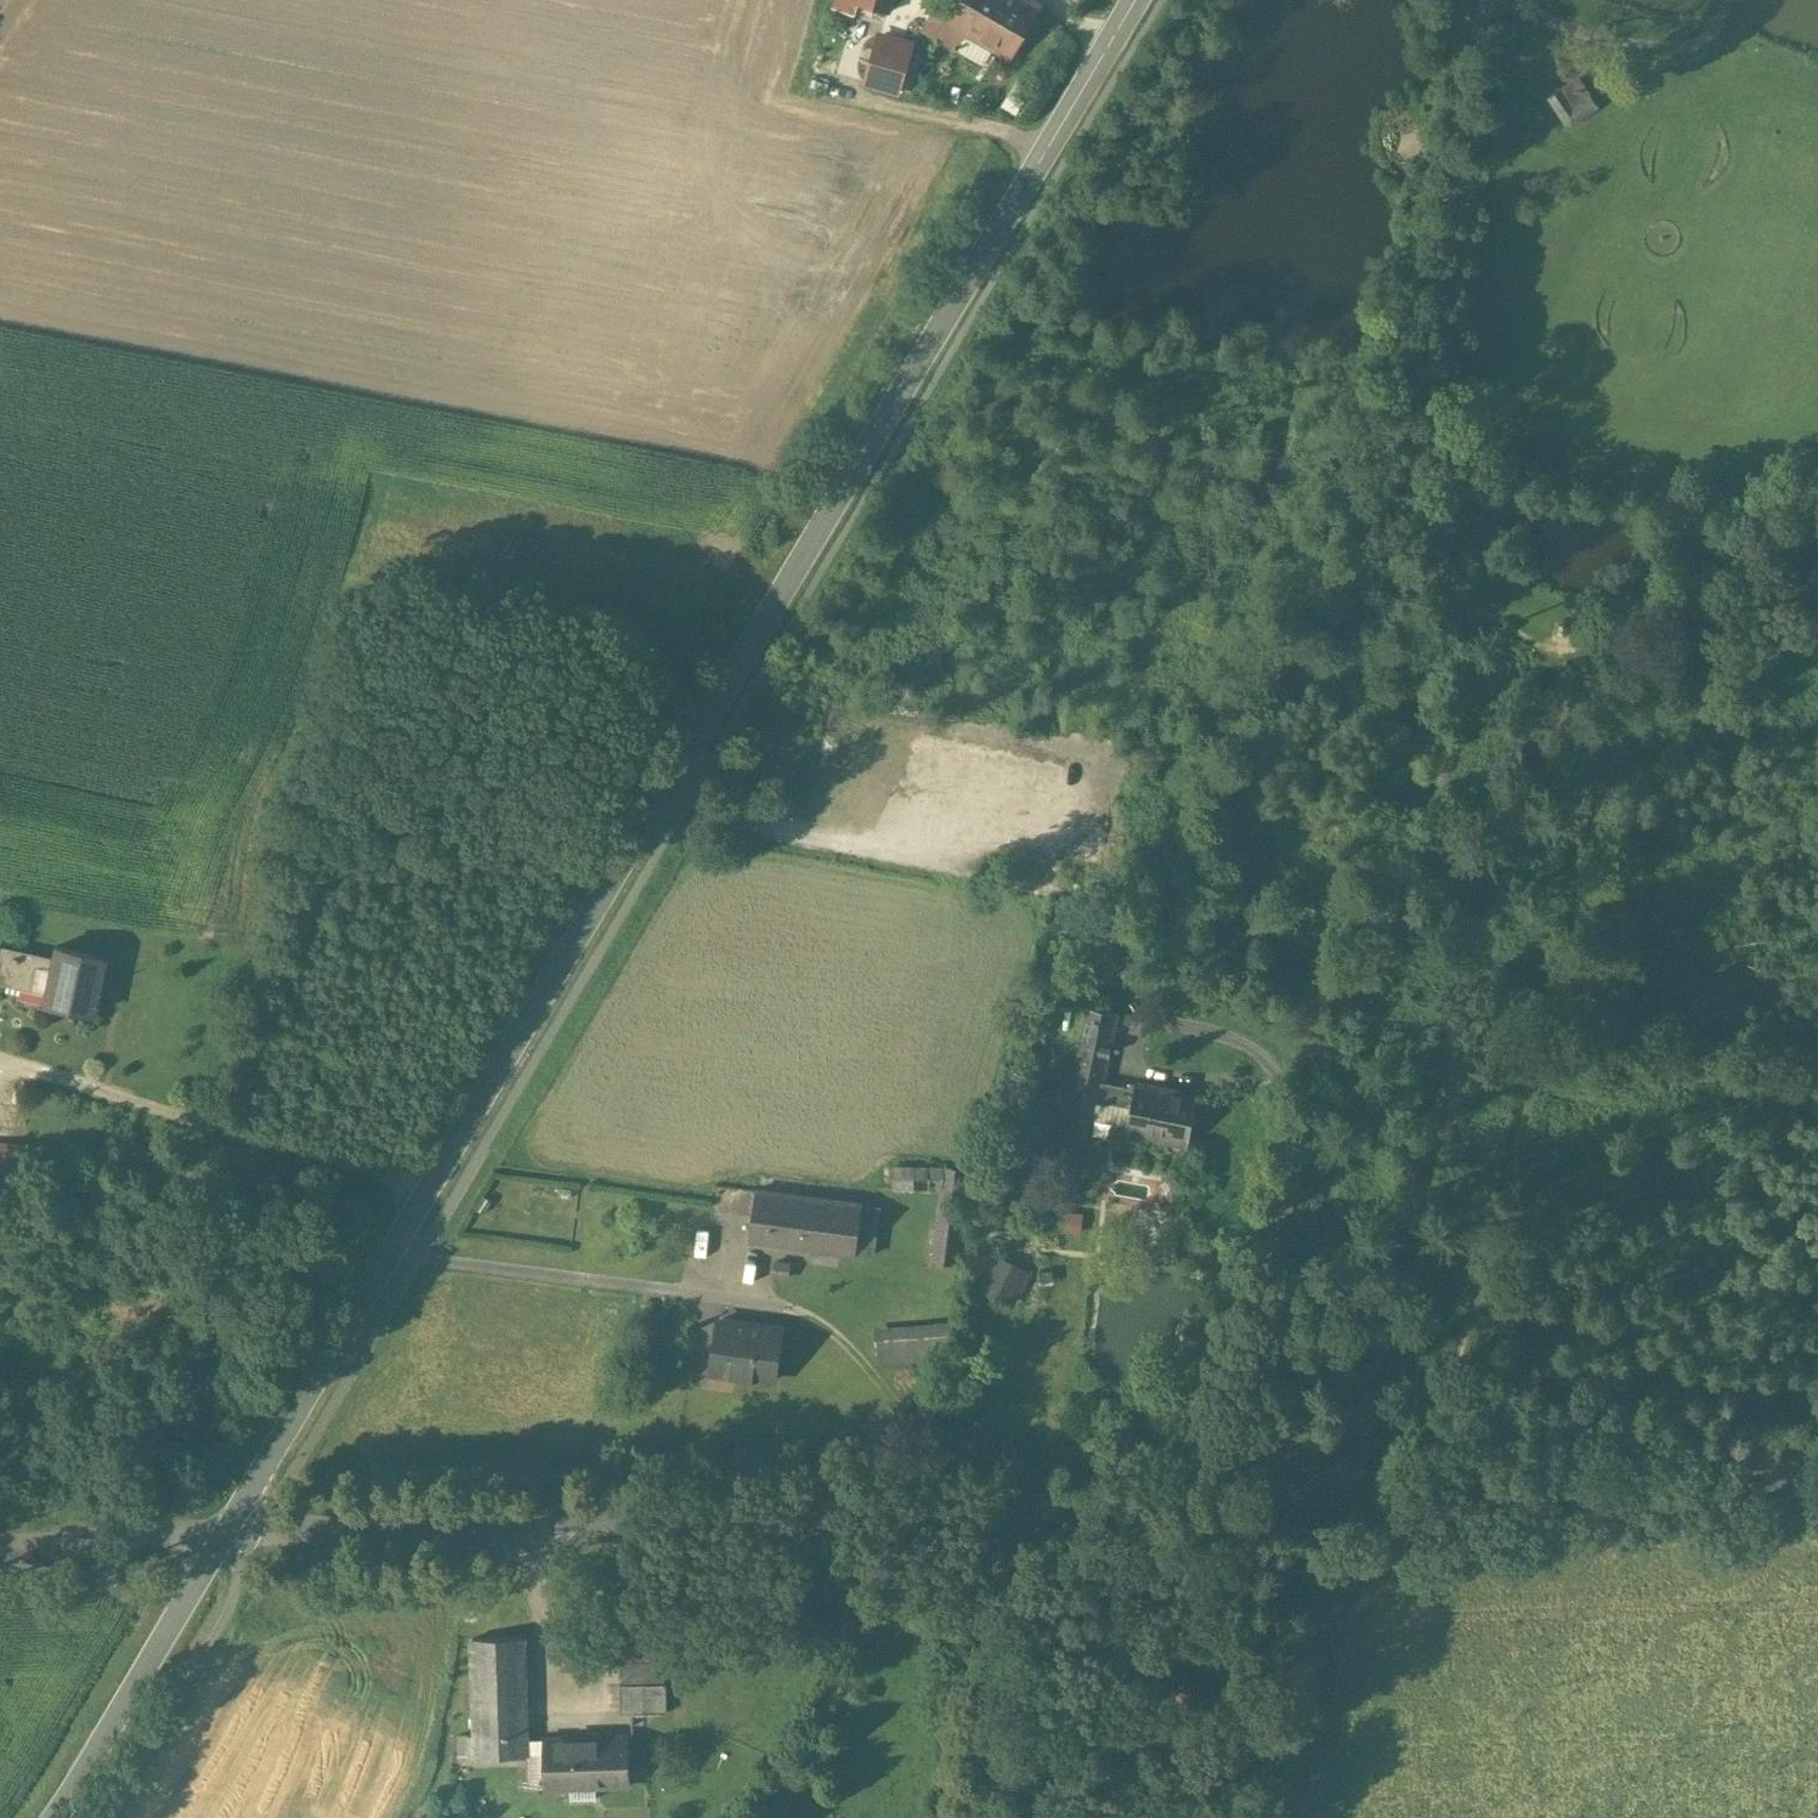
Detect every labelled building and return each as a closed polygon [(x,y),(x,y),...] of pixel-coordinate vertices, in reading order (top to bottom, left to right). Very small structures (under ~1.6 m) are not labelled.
[(846,11),(855,13),(858,2),(889,12),(893,0),(849,0),(846,11)] [(1035,0),(960,0),(948,20),(948,21),(967,33),(1010,58),(1042,4),(1035,0)] [(948,20),(932,11),(922,29),(958,50),(967,33),(948,21),(948,20)] [(911,46),(880,37),(867,80),(898,89),(911,46)] [(1578,77),(1550,96),(1567,123),(1572,124),(1598,106),(1578,77)] [(103,957),(55,946),(52,959),(45,992),(42,1003),(90,1014),(103,957)] [(2,948),(0,956),(0,982),(45,992),(52,959),(2,948)] [(1117,1014),(1088,1008),(1074,1075),(1103,1080),(1117,1014)] [(1103,1080),(1074,1075),(1067,1112),(1094,1118),(1093,1121),(1095,1121),(1099,1102),(1103,1081),(1103,1080)] [(1135,1088),(1103,1081),(1099,1102),(1131,1109),(1135,1088)] [(1196,1098),(1136,1085),(1135,1088),(1131,1109),(1128,1127),(1147,1131),(1145,1138),(1186,1146),(1196,1098)] [(0,1145),(0,1177),(21,1178),(22,1172),(25,1146),(0,1145)] [(898,1162),(897,1187),(941,1189),(939,1260),(961,1261),(963,1164),(898,1162)] [(863,1204),(756,1190),(749,1239),(857,1253),(863,1204)] [(1086,1231),(1088,1211),(1070,1209),(1068,1229),(1086,1231)] [(999,1252),(981,1289),(1017,1306),(1035,1269),(999,1252)] [(781,1328),(719,1320),(712,1372),(774,1380),(781,1328)] [(524,1635),(475,1636),(475,1733),(475,1752),(475,1754),(525,1754),(525,1750),(550,1750),(550,1739),(525,1739),(524,1635)] [(650,1679),(649,1656),(620,1657),(621,1709),(665,1708),(665,1679),(650,1679)] [(475,1733),(458,1733),(459,1752),(475,1752),(475,1733)] [(599,1738),(568,1739),(568,1735),(550,1735),(550,1739),(550,1750),(550,1782),(599,1782),(601,1782),(601,1738),(599,1738)] [(631,1785),(630,1735),(599,1736),(599,1738),(601,1738),(601,1782),(599,1782),(599,1785),(631,1785)]
